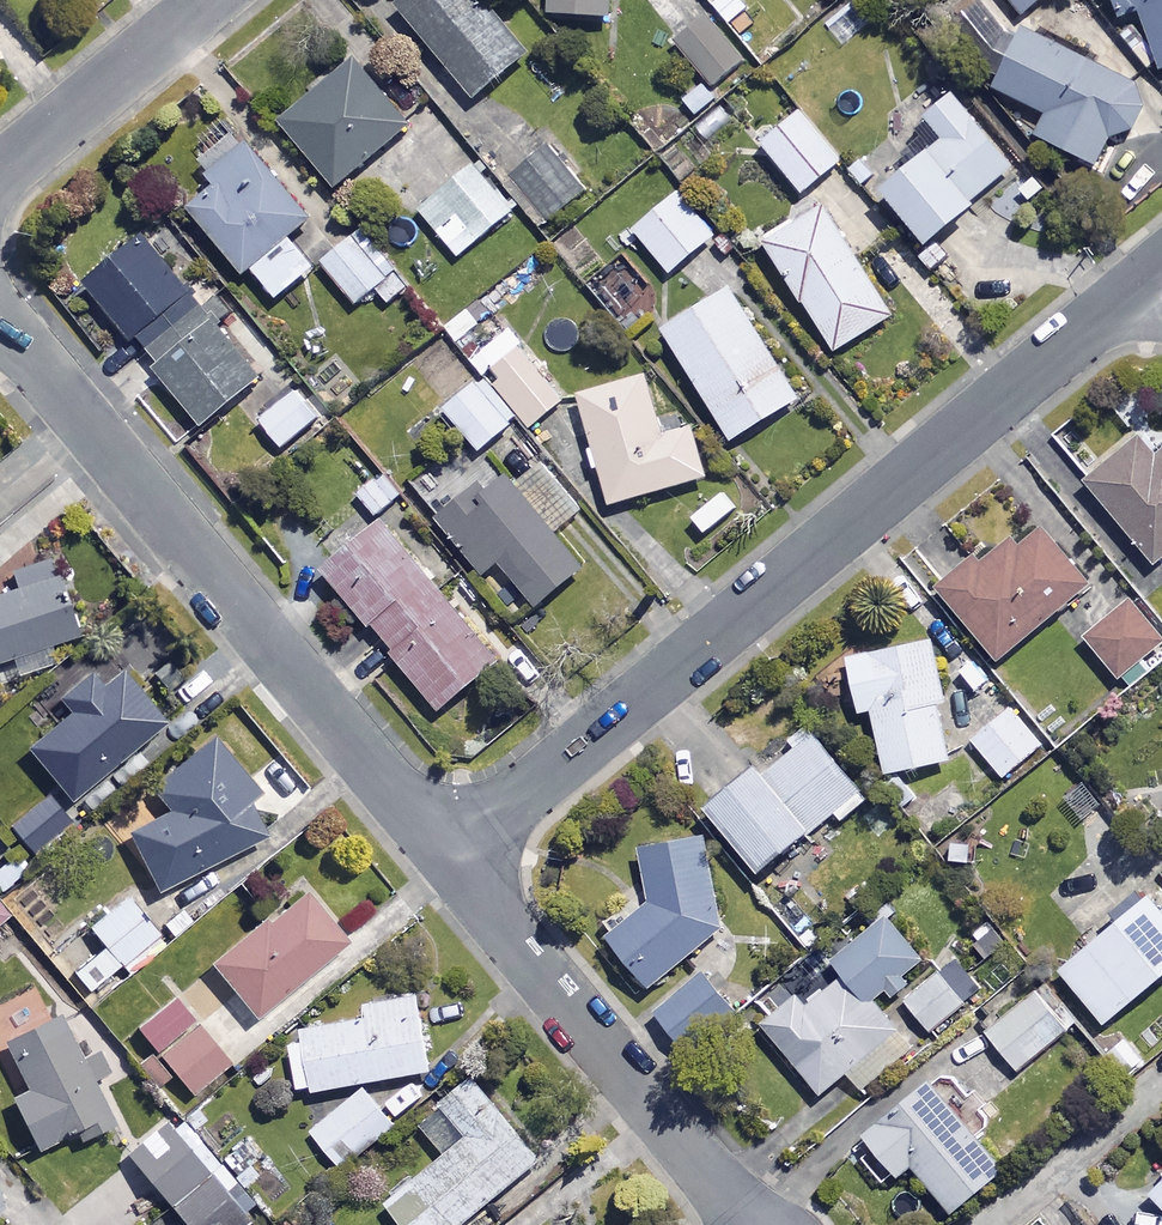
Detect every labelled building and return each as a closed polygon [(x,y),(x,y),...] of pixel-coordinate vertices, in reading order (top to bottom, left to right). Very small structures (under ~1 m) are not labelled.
[(487,0),(415,0),(404,9),(479,103),(534,59),(487,0)] [(554,17),(612,19),(613,0),(555,0),(554,17)] [(1025,17),(1047,0),(1011,0),(1025,17)] [(1125,18),(1145,11),(1161,59),(1161,0),(1119,0),(1125,18)] [(868,25),(850,3),(825,23),(842,45),(868,25)] [(749,60),(714,17),(680,45),(715,88),(749,60)] [(1137,88),(1029,32),(999,90),(1052,117),(1042,138),(1099,167),(1112,142),(1135,132),(1147,108),(1137,88)] [(417,132),(359,61),(286,122),(344,192),(417,132)] [(1019,169),(959,97),(931,120),(951,144),(890,194),(936,249),(982,211),(977,204),(1019,169)] [(847,164),(804,111),(765,143),(807,195),(847,164)] [(317,222),(245,135),(206,167),(224,189),(197,211),(275,306),(320,269),(295,239),(317,222)] [(589,190),(551,150),(517,182),(554,222),(589,190)] [(517,213),(478,166),(424,211),(463,258),(517,213)] [(720,238),(684,193),(638,231),(674,275),(720,238)] [(898,318),(827,207),(770,244),(840,355),(898,318)] [(405,283),(367,233),(327,264),(365,313),(405,283)] [(265,383),(155,241),(94,288),(136,342),(140,339),(208,427),(265,383)] [(804,403),(736,290),(669,331),(737,444),(804,403)] [(499,313),(485,324),(473,309),(449,328),(488,377),(523,422),(530,431),(568,401),(499,313)] [(523,422),(488,377),(449,408),(484,452),(523,422)] [(668,437),(650,378),(584,398),(617,507),(711,478),(697,429),(668,437)] [(321,424),(298,393),(264,419),(287,450),(321,424)] [(1142,437),(1089,482),(1160,566),(1161,565),(1161,456),(1160,458),(1142,437)] [(488,500),(457,460),(420,489),(488,576),(505,562),(541,609),(591,570),(561,532),(584,514),(548,468),(521,489),(514,480),(488,500)] [(402,500),(386,477),(362,494),(379,517),(402,500)] [(506,662),(388,524),(331,573),(449,711),(506,662)] [(1095,589),(1049,533),(1007,567),(994,550),(945,590),(1004,664),(1095,589)] [(52,562),(24,573),(30,588),(0,600),(0,666),(80,635),(52,562)] [(1135,604),(1091,641),(1125,681),(1161,650),(1161,635),(1135,604)] [(950,702),(935,642),(854,661),(867,715),(878,712),(893,777),(955,762),(942,704),(950,702)] [(170,724),(129,674),(108,692),(96,677),(67,701),(76,713),(32,750),(76,803),(170,724)] [(1045,748),(1013,708),(974,738),(1006,779),(1045,748)] [(872,802),(820,736),(770,775),(765,769),(714,809),(766,875),(842,816),(846,822),(872,802)] [(267,840),(236,779),(132,833),(163,894),(267,840)] [(74,823),(52,798),(14,830),(35,856),(74,823)] [(732,927),(708,835),(645,851),(658,903),(614,938),(654,989),(732,927)] [(9,856),(0,865),(0,889),(8,896),(29,875),(9,856)] [(1122,917),(1128,925),(1068,972),(1109,1026),(1161,986),(1161,887),(1122,917)] [(353,950),(310,895),(218,967),(261,1022),(353,950)] [(166,944),(127,899),(81,939),(98,958),(109,948),(132,974),(166,944)] [(929,962),(893,917),(838,961),(850,976),(811,1008),(802,997),(768,1025),(825,1096),(853,1073),(866,1090),(921,1047),(883,999),(929,962)] [(968,1003),(943,973),(909,1001),(933,1032),(968,1003)] [(1017,1076),(1079,1033),(1039,975),(977,1018),(1017,1076)] [(739,1012),(709,976),(662,1015),(692,1051),(739,1012)] [(438,1073),(425,996),(369,1006),(372,1021),(309,1031),(311,1043),(297,1045),(305,1095),(438,1073)] [(232,1068),(178,1002),(142,1031),(197,1097),(232,1068)] [(83,1060),(63,1018),(8,1045),(33,1095),(19,1102),(43,1152),(80,1134),(84,1143),(116,1127),(96,1085),(112,1078),(99,1052),(83,1060)] [(987,1122),(952,1077),(873,1140),(902,1177),(917,1165),(956,1215),(1014,1169),(981,1126),(987,1122)] [(410,1224),(468,1224),(544,1160),(478,1084),(428,1128),(456,1161),(397,1210),(410,1224)] [(399,1126),(369,1088),(315,1132),(346,1169),(399,1126)] [(169,1123),(131,1155),(190,1224),(250,1224),(253,1223),(169,1123)]
